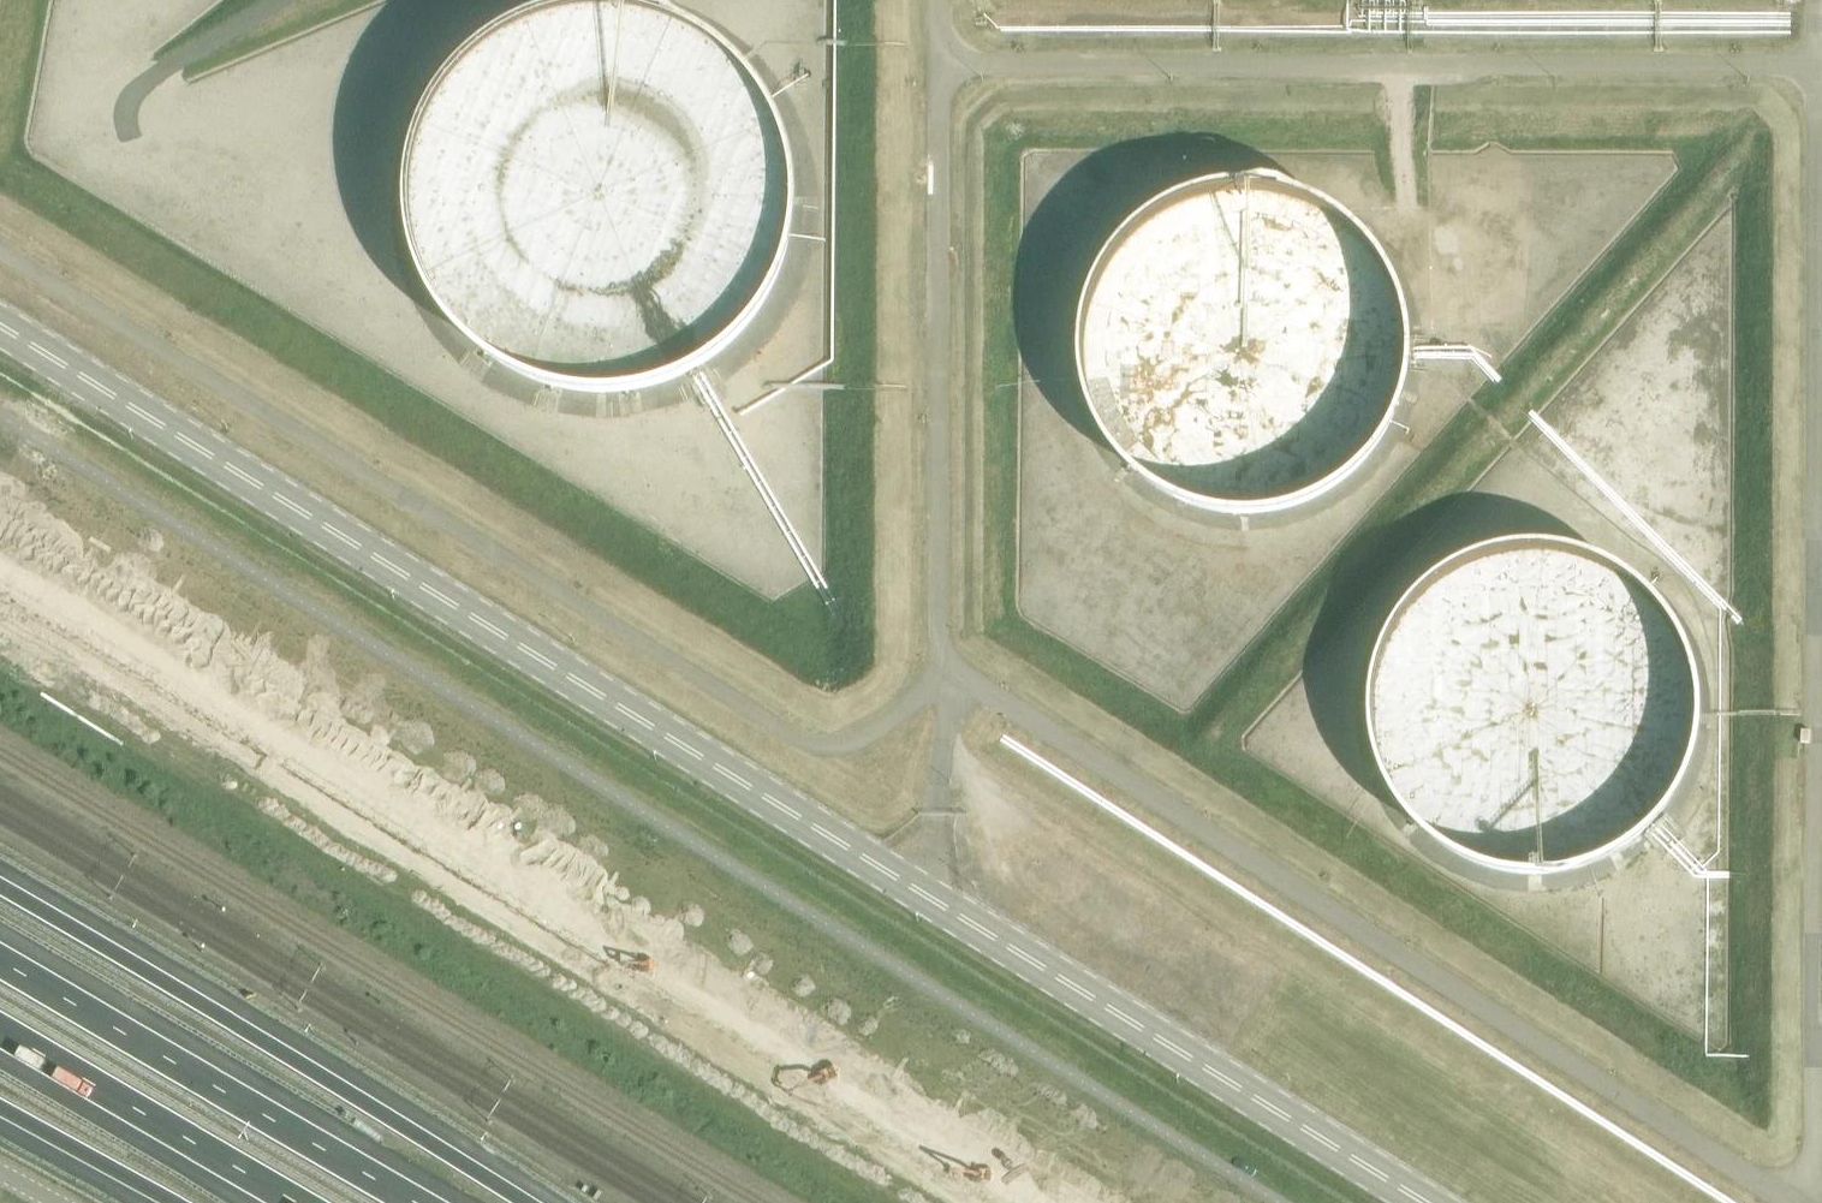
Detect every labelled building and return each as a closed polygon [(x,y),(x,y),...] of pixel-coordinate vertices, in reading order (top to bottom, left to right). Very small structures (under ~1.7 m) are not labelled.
[(506,366),(612,391),(712,358),(769,296),(796,194),(767,97),(695,29),(613,6),(524,22),(461,67),(417,143),(411,226),(441,305),(506,366)] [(1151,480),(1242,509),(1325,489),(1389,428),(1411,330),(1370,234),(1287,183),(1185,189),(1116,240),(1081,318),(1094,411),(1151,480)] [(1437,841),(1528,871),(1611,851),(1675,789),(1697,691),(1656,595),(1573,545),(1472,551),(1403,601),(1368,680),(1380,773),(1437,841)]
